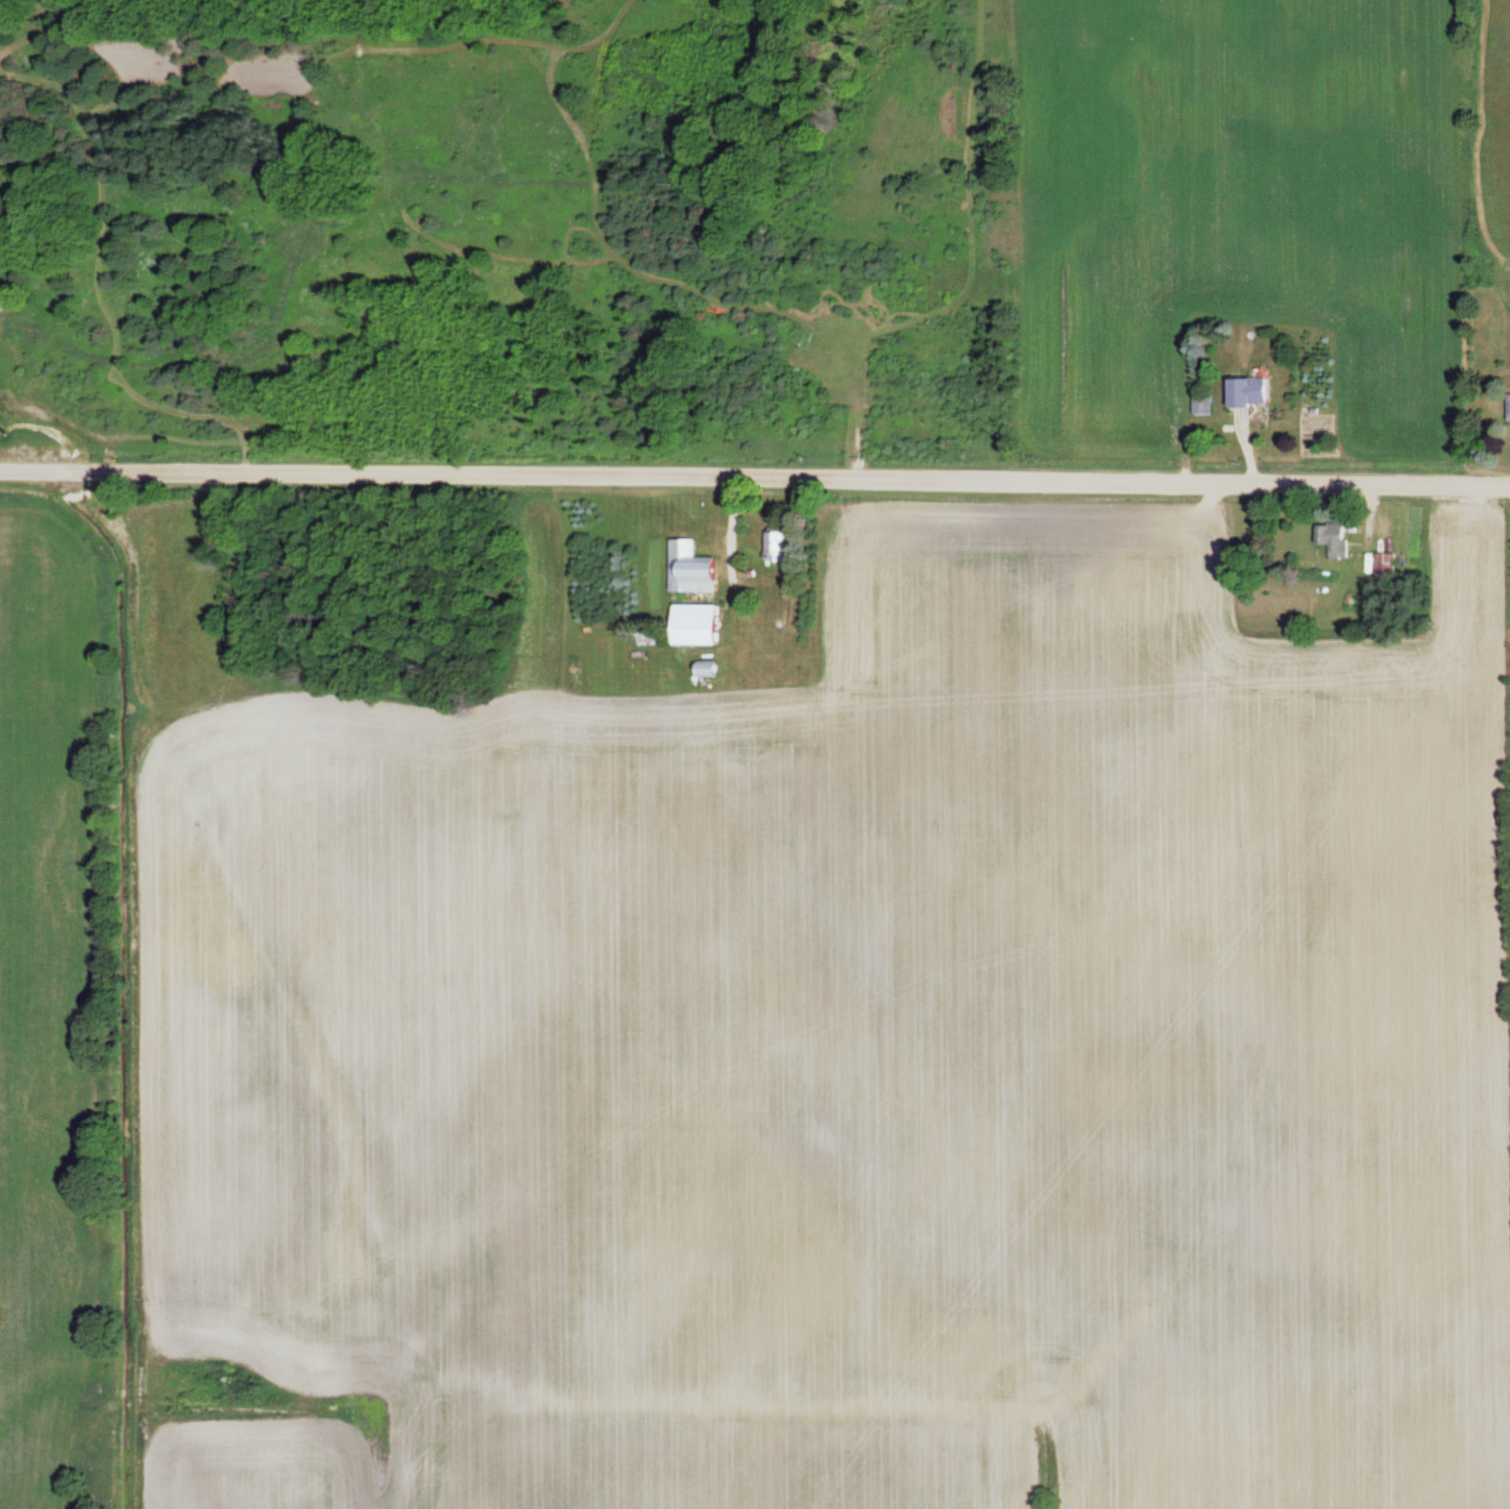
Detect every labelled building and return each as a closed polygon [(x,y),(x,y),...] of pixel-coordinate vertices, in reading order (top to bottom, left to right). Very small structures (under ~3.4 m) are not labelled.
[(1225,377),(1225,405),(1263,405),(1263,377),(1225,377)] [(1211,396),(1192,396),(1192,414),(1211,414),(1211,396)] [(1316,544),(1329,544),(1329,559),(1344,559),(1344,522),(1316,522),(1316,544)] [(764,560),(784,560),(784,530),(764,530),(764,560)] [(667,591),(715,591),(715,556),(693,556),(694,538),(668,538),(667,591)] [(1395,552),(1373,552),(1373,580),(1395,580),(1395,552)] [(718,630),(688,630),(688,645),(718,645),(718,630)] [(712,660),(692,660),(692,676),(712,676),(712,660)]
